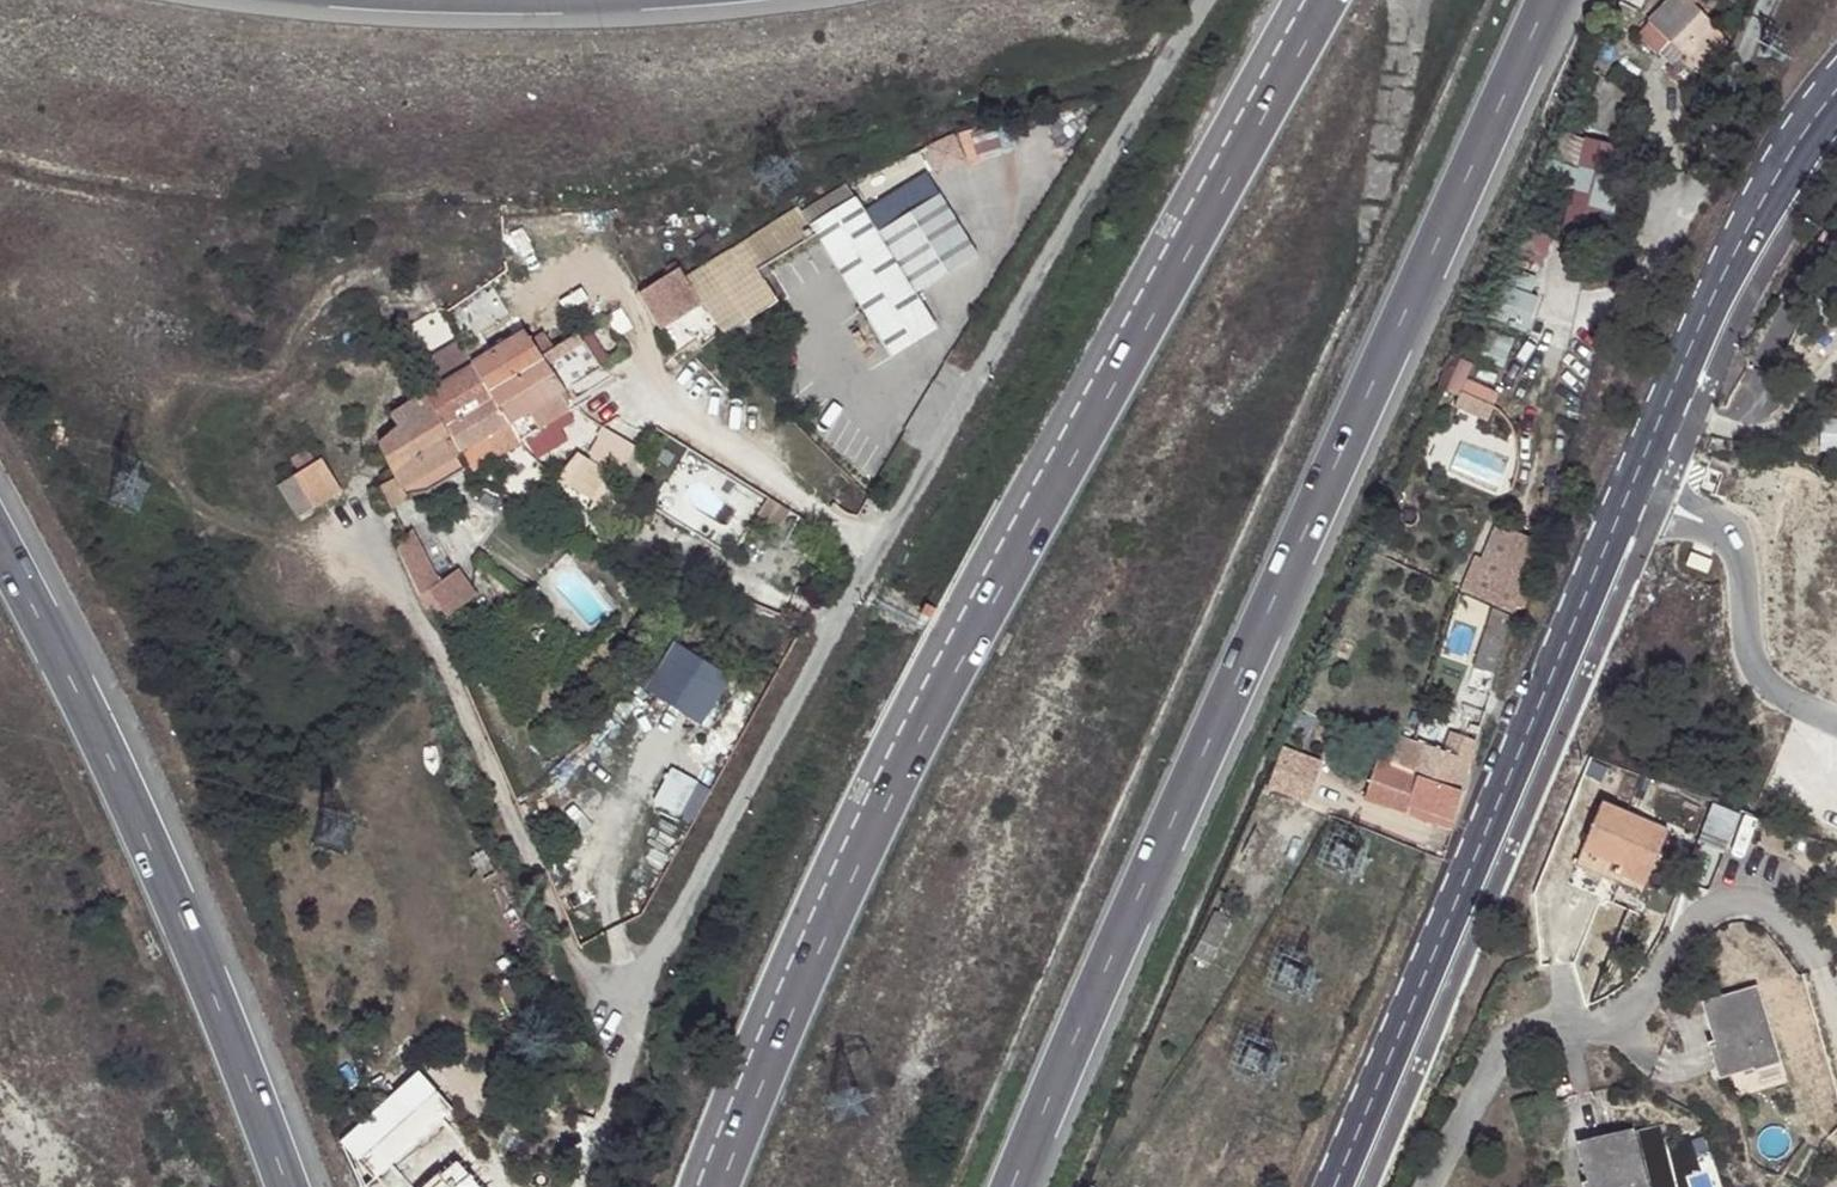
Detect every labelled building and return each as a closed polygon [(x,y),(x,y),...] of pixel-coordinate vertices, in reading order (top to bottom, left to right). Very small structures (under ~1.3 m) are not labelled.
[(1669,42),(1671,40),(1687,55),(1716,26),(1688,0),(1668,0),(1648,22),(1669,42)] [(1658,52),(1669,42),(1648,22),(1637,32),(1658,52)] [(1716,26),(1687,55),(1701,67),(1730,39),(1716,26)] [(1627,123),(1635,89),(1603,77),(1587,108),(1627,123)] [(937,326),(855,199),(810,226),(812,231),(819,243),(891,354),(937,326)] [(797,205),(687,275),(702,298),(724,330),(775,297),(757,266),(812,231),(809,226),(797,205)] [(669,271),(638,291),(660,326),(701,300),(678,265),(675,260),(665,266),(669,271)] [(528,329),(525,331),(539,353),(560,387),(540,401),(511,421),(520,433),(576,396),(569,386),(575,381),(571,375),(600,356),(576,320),(552,336),(541,320),(528,329)] [(560,387),(539,353),(525,331),(523,328),(481,354),(469,362),(511,421),(540,401),(560,387)] [(511,421),(469,362),(424,393),(460,452),(460,453),(511,421)] [(460,452),(424,393),(394,414),(399,426),(381,443),(386,455),(370,464),(394,504),(403,504),(404,488),(460,452)] [(460,453),(468,465),(520,433),(511,421),(460,453)] [(291,460),(300,474),(313,465),(308,451),(291,460)] [(460,453),(404,488),(430,490),(468,465),(460,453)] [(300,474),(295,477),(314,509),(339,492),(321,460),(313,465),(300,474)] [(314,509),(295,477),(279,488),(298,521),(314,509)] [(802,519),(781,505),(770,521),(792,535),(802,519)] [(413,527),(396,547),(419,595),(439,584),(413,527)] [(1538,587),(1530,583),(1524,580),(1538,544),(1518,534),(1492,598),(1518,607),(1528,612),(1538,587)] [(600,548),(603,541),(589,535),(586,542),(600,548)] [(1434,563),(1429,576),(1439,580),(1444,567),(1434,563)] [(444,594),(436,603),(444,609),(451,599),(444,594)] [(1512,624),(1518,607),(1492,598),(1493,605),(1490,618),(1512,624)] [(1494,675),(1512,624),(1490,618),(1488,626),(1475,671),(1494,675)] [(1445,753),(1417,742),(1402,736),(1386,766),(1463,792),(1466,781),(1480,740),(1449,733),(1445,753)] [(1317,762),(1287,750),(1274,789),(1302,799),(1317,762)] [(1453,821),(1463,792),(1386,766),(1389,754),(1380,751),(1367,803),(1408,816),(1410,806),(1453,821)] [(1654,864),(1660,850),(1670,829),(1602,802),(1575,865),(1641,892),(1654,864)] [(1450,830),(1453,821),(1410,806),(1408,816),(1450,830)] [(1672,855),(1660,850),(1654,864),(1665,869),(1672,855)] [(1756,987),(1703,1002),(1713,1041),(1707,1042),(1716,1078),(1751,1067),(1752,1072),(1779,1065),(1756,987)] [(358,1122),(350,1125),(362,1144),(369,1140),(358,1122)] [(1631,1131),(1580,1143),(1588,1182),(1582,1182),(1583,1186),(1645,1186),(1631,1131)] [(446,1186),(478,1186),(465,1172),(446,1186)]
